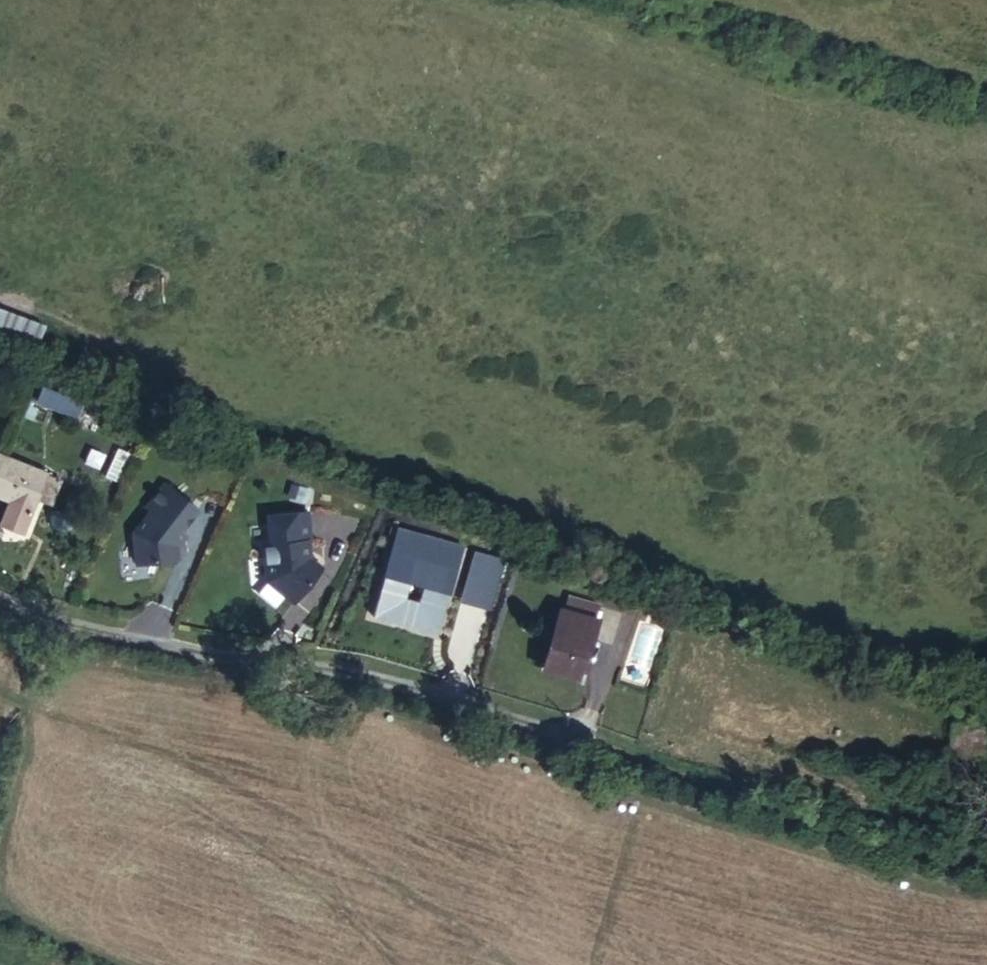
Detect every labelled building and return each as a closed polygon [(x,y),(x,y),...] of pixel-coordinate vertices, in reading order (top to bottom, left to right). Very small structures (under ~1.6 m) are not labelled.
[(35,345),(43,326),(1,310),(0,312),(0,332),(35,345)] [(34,401),(76,419),(84,403),(41,384),(34,401)] [(0,455),(0,496),(9,500),(0,521),(0,524),(22,533),(37,497),(46,474),(0,455)] [(57,478),(46,474),(37,497),(47,501),(57,478)] [(198,504),(166,479),(148,502),(153,506),(136,528),(137,561),(177,556),(178,539),(185,529),(181,526),(198,504)] [(54,526),(58,529),(61,530),(65,529),(69,528),(72,525),(73,521),(73,517),(72,513),(69,510),(66,508),(62,508),(58,509),(55,511),(52,515),(52,519),(52,523),(54,526)] [(267,582),(293,605),(322,573),(308,561),(305,562),(304,544),(310,543),(308,515),(268,518),(270,549),(264,549),(267,582)] [(546,667),(578,676),(594,622),(563,612),(546,667)]
